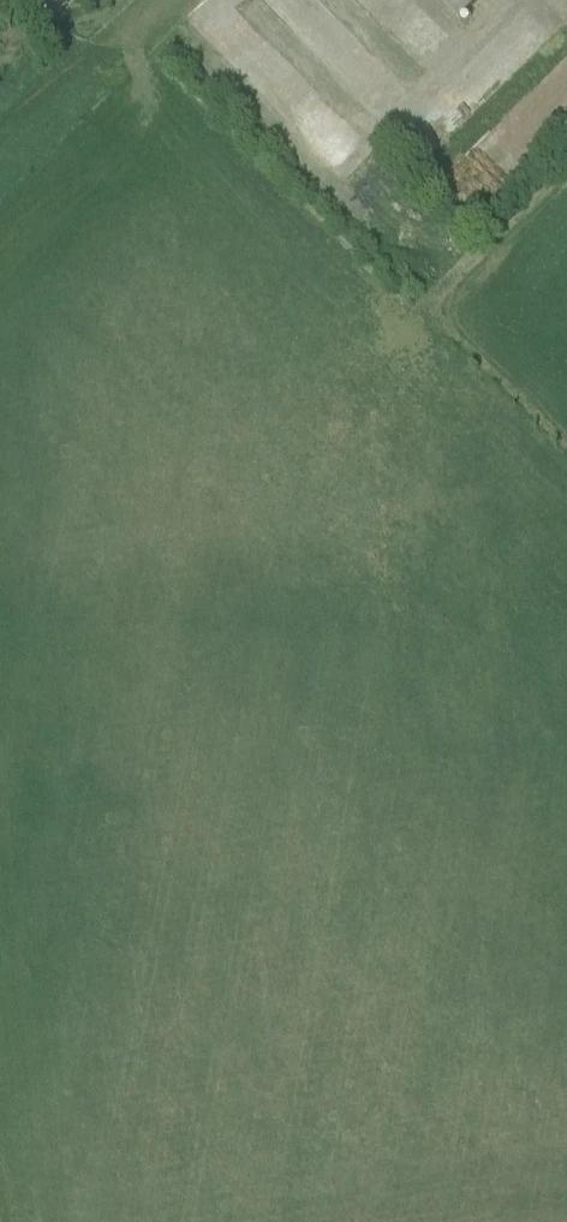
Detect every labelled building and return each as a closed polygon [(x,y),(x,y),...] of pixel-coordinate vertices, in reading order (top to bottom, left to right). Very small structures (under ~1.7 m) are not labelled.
[(459,19),(478,0),(439,0),(459,19)]
